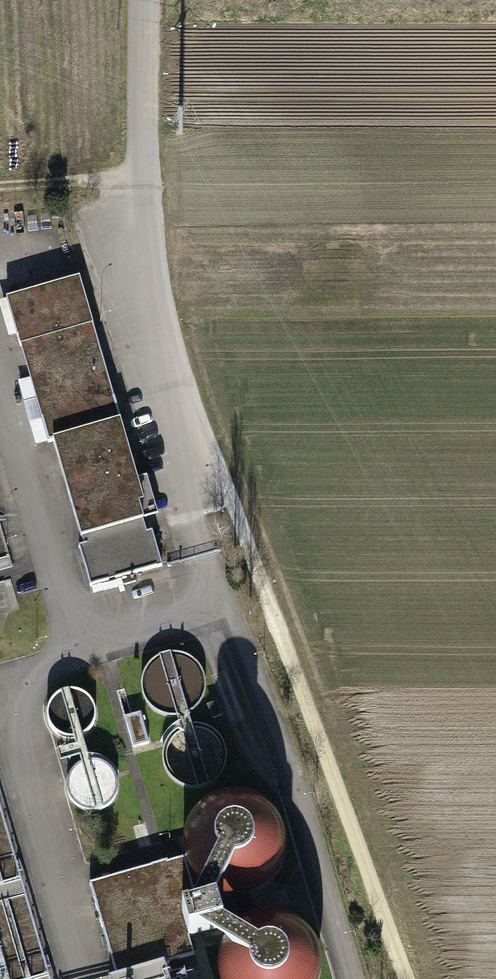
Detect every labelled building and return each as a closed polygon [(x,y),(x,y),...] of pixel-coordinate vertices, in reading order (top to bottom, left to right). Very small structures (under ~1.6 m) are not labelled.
[(125,428),(47,449),(88,596),(165,575),(125,428)] [(206,685),(191,665),(167,661),(147,676),(143,701),(158,721),(183,724),(202,709),(206,685)] [(96,712),(83,697),(64,694),(48,707),(46,727),(59,742),(78,744),(94,732),(96,712)] [(227,758),(213,738),(188,735),(168,750),(165,774),(179,794),(204,798),(224,783),(227,758)] [(118,785),(105,770),(86,768),(70,780),(68,800),(81,815),(100,817),(116,805),(118,785)] [(237,806),(217,808),(199,819),(186,836),(180,855),(183,877),(194,896),(211,909),(231,914),(252,911),(270,901),(283,884),(289,864),(286,842),(275,824),(259,811),(237,806)] [(119,978),(167,978),(166,978),(200,968),(170,867),(93,889),(119,978)] [(257,920),(239,930),(226,947),(221,967),(222,978),(328,978),(329,975),(326,954),(315,935),(299,923),(277,917),(257,920)]
